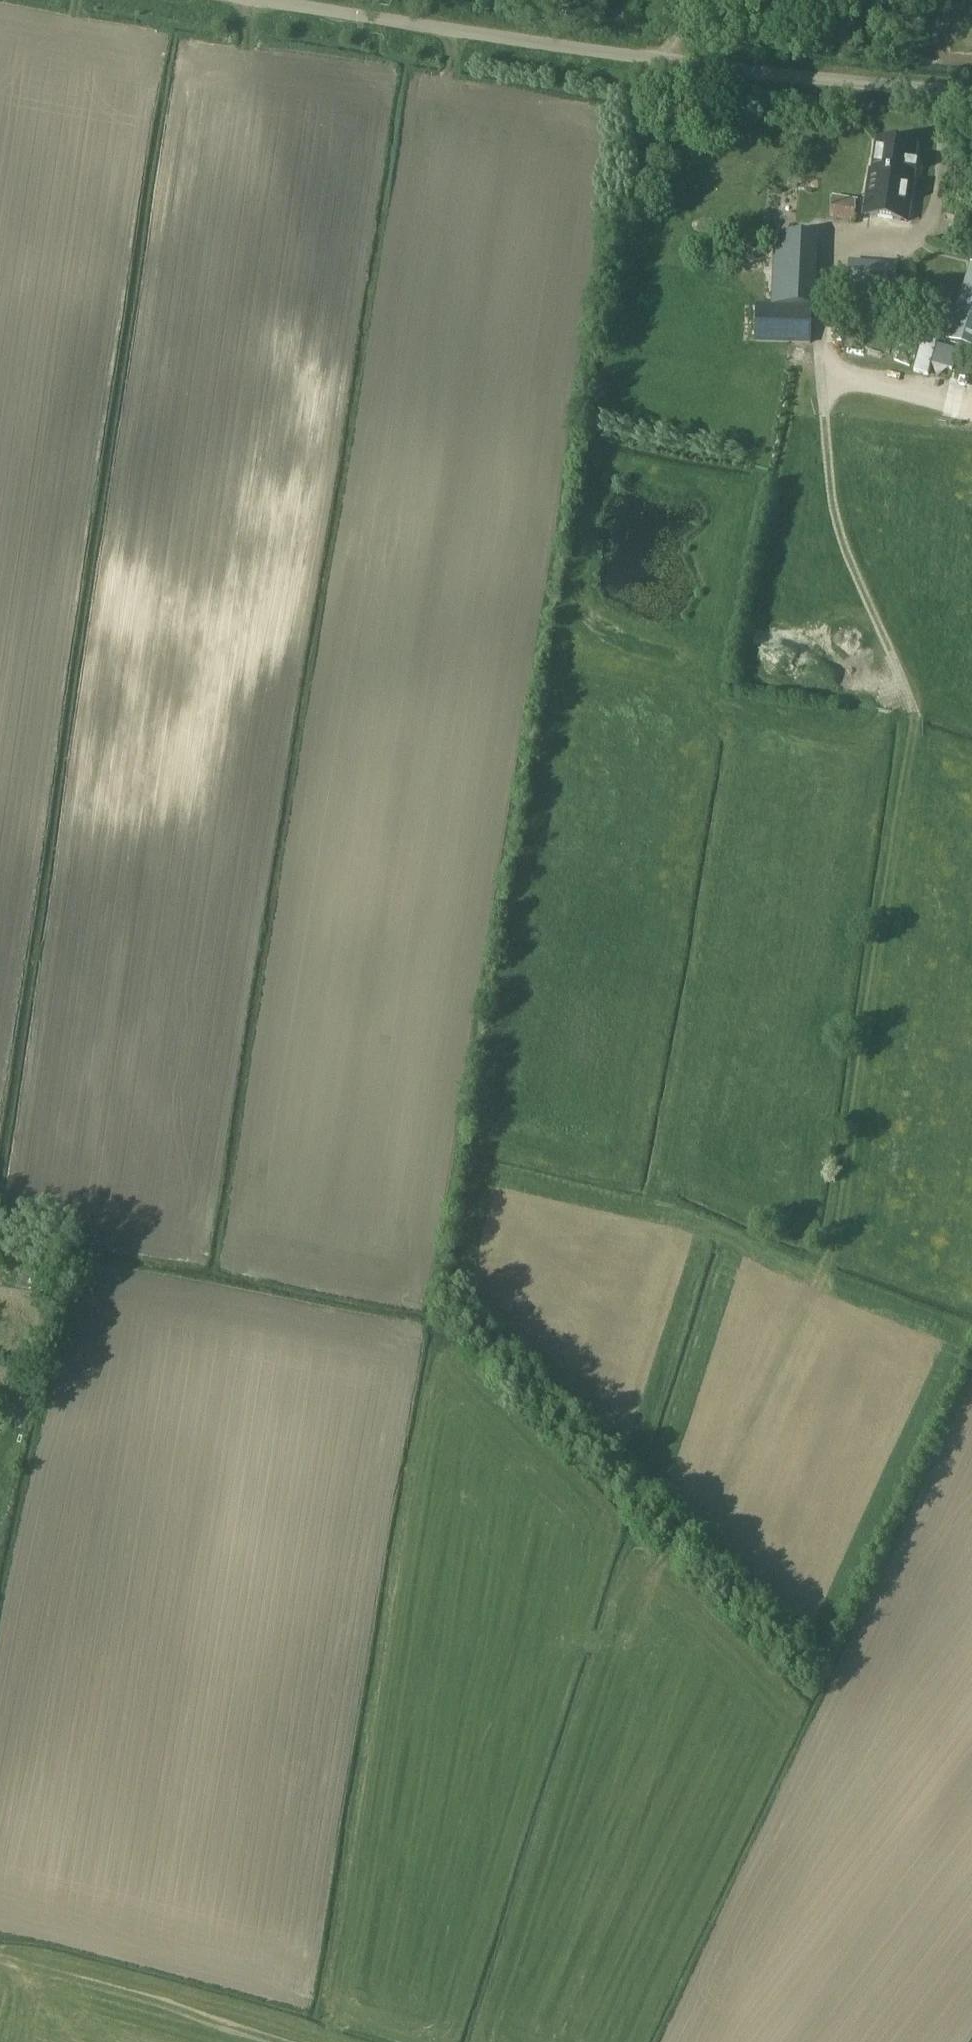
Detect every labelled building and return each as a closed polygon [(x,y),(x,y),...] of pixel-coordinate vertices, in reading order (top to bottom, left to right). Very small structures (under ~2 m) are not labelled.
[(907,223),(915,170),(913,170),(916,146),(877,139),(872,171),(870,171),(863,216),(907,223)] [(854,224),(858,200),(833,196),(829,221),(854,224)] [(808,343),(812,235),(775,234),(772,306),(755,305),(754,341),(808,343)] [(847,283),(897,286),(898,269),(848,267),(847,283)] [(950,338),(971,345),(971,268),(950,338)]
